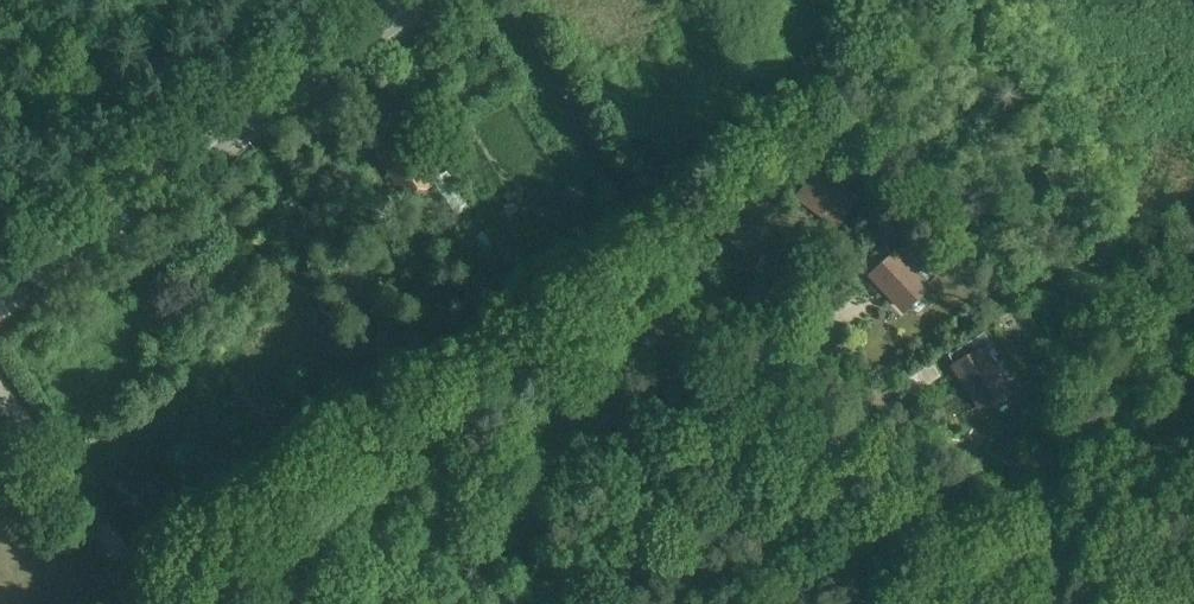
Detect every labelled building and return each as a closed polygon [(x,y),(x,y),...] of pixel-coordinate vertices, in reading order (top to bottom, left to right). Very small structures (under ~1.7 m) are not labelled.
[(404,142),(419,132),(403,106),(362,134),(407,202),(434,184),(425,171),(423,172),(404,142)] [(835,224),(853,199),(818,173),(799,197),(835,224)] [(293,194),(281,202),(290,217),(302,211),(293,194)] [(903,309),(925,288),(924,287),(932,279),(903,248),(895,256),(894,256),(872,276),(903,309)] [(979,405),(999,392),(1007,387),(982,349),(989,344),(982,333),(957,350),(964,362),(955,368),(979,405)]
